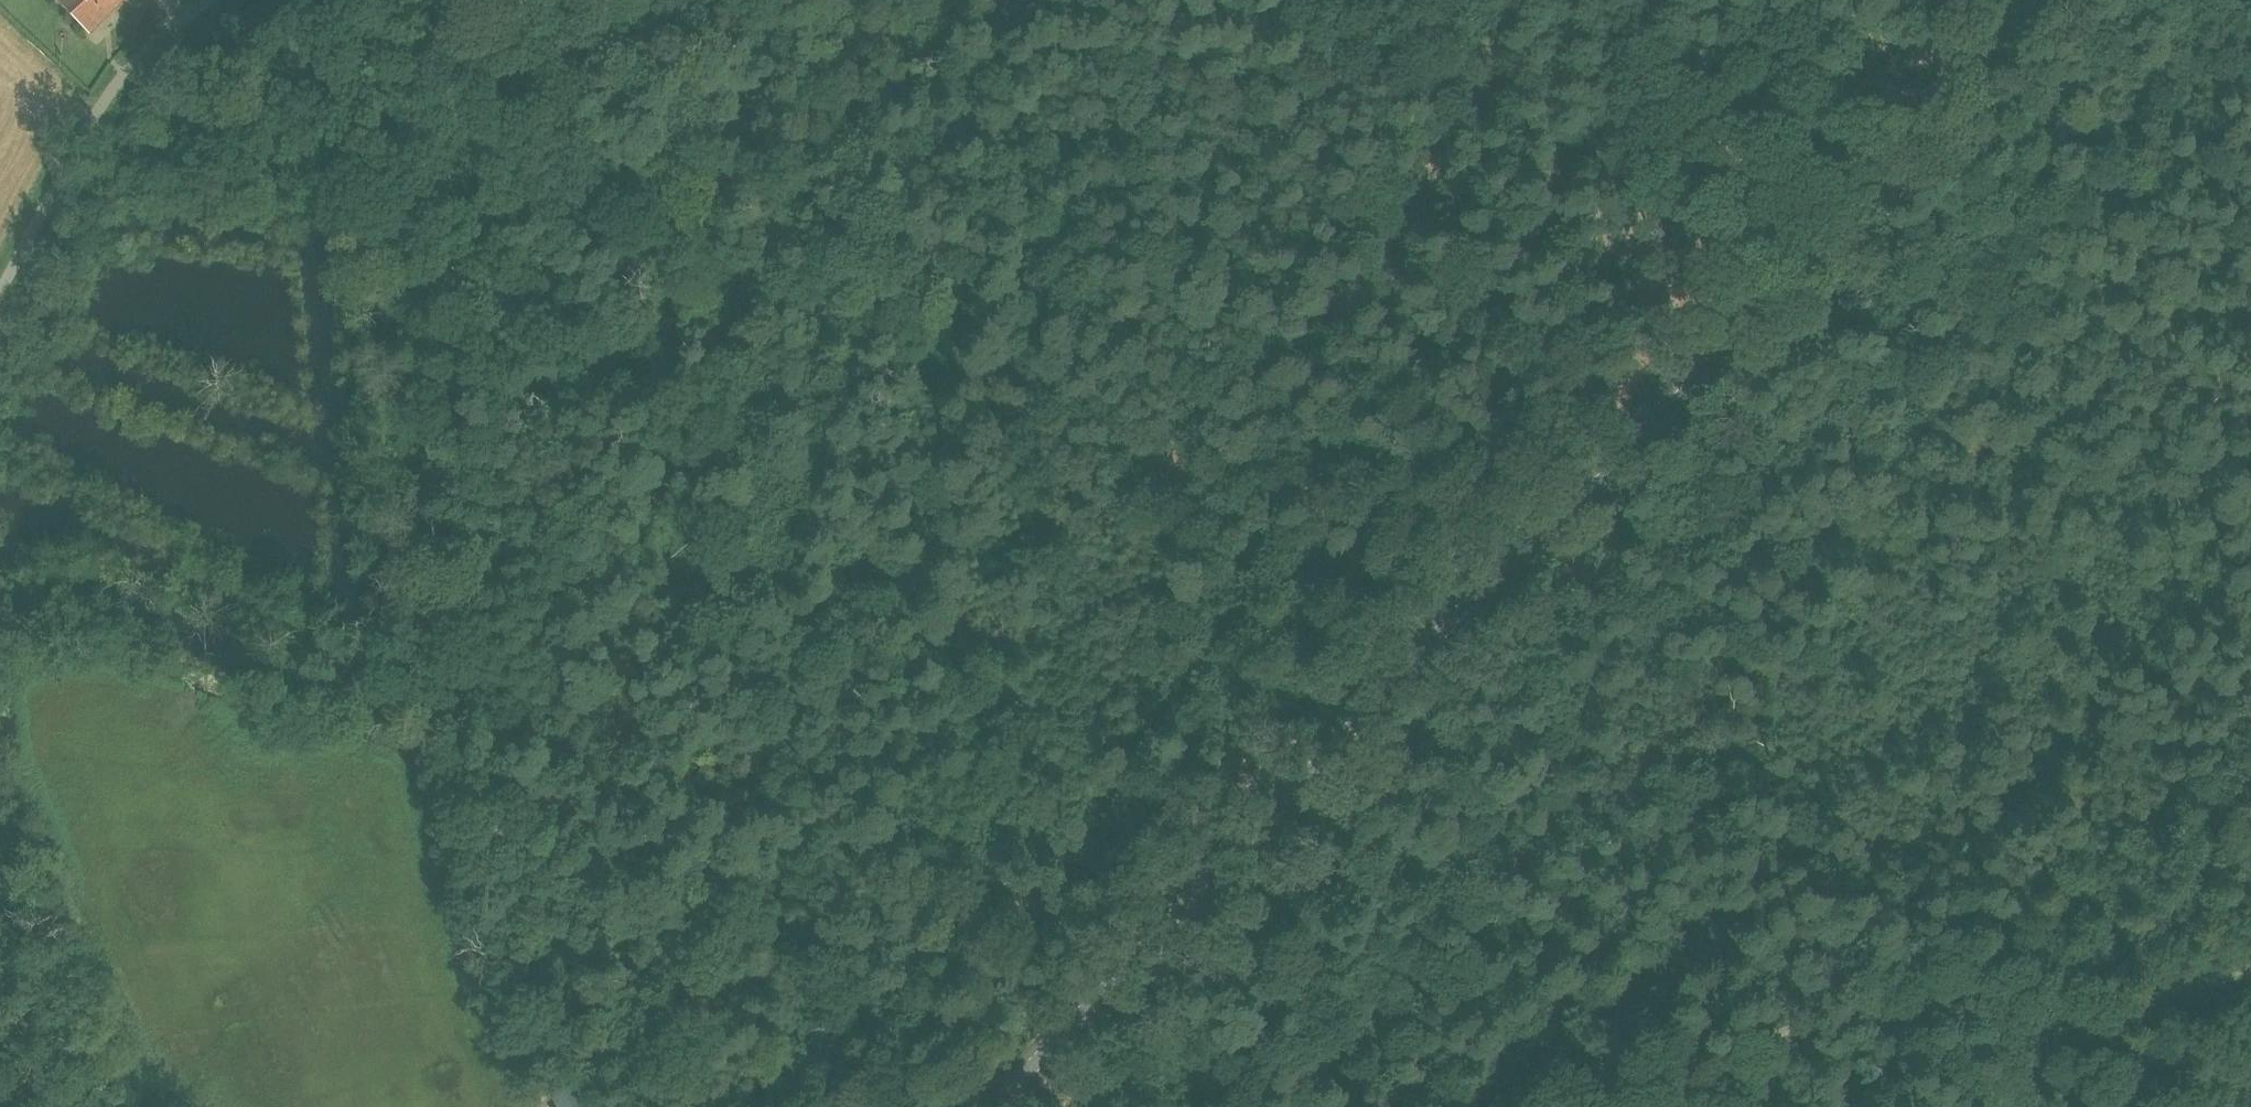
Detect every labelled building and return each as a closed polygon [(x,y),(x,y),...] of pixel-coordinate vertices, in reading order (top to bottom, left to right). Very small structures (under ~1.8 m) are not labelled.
[(90,31),(122,0),(60,0),(90,31)] [(578,1082),(555,1094),(561,1105),(559,1106),(592,1106),(578,1082)]
